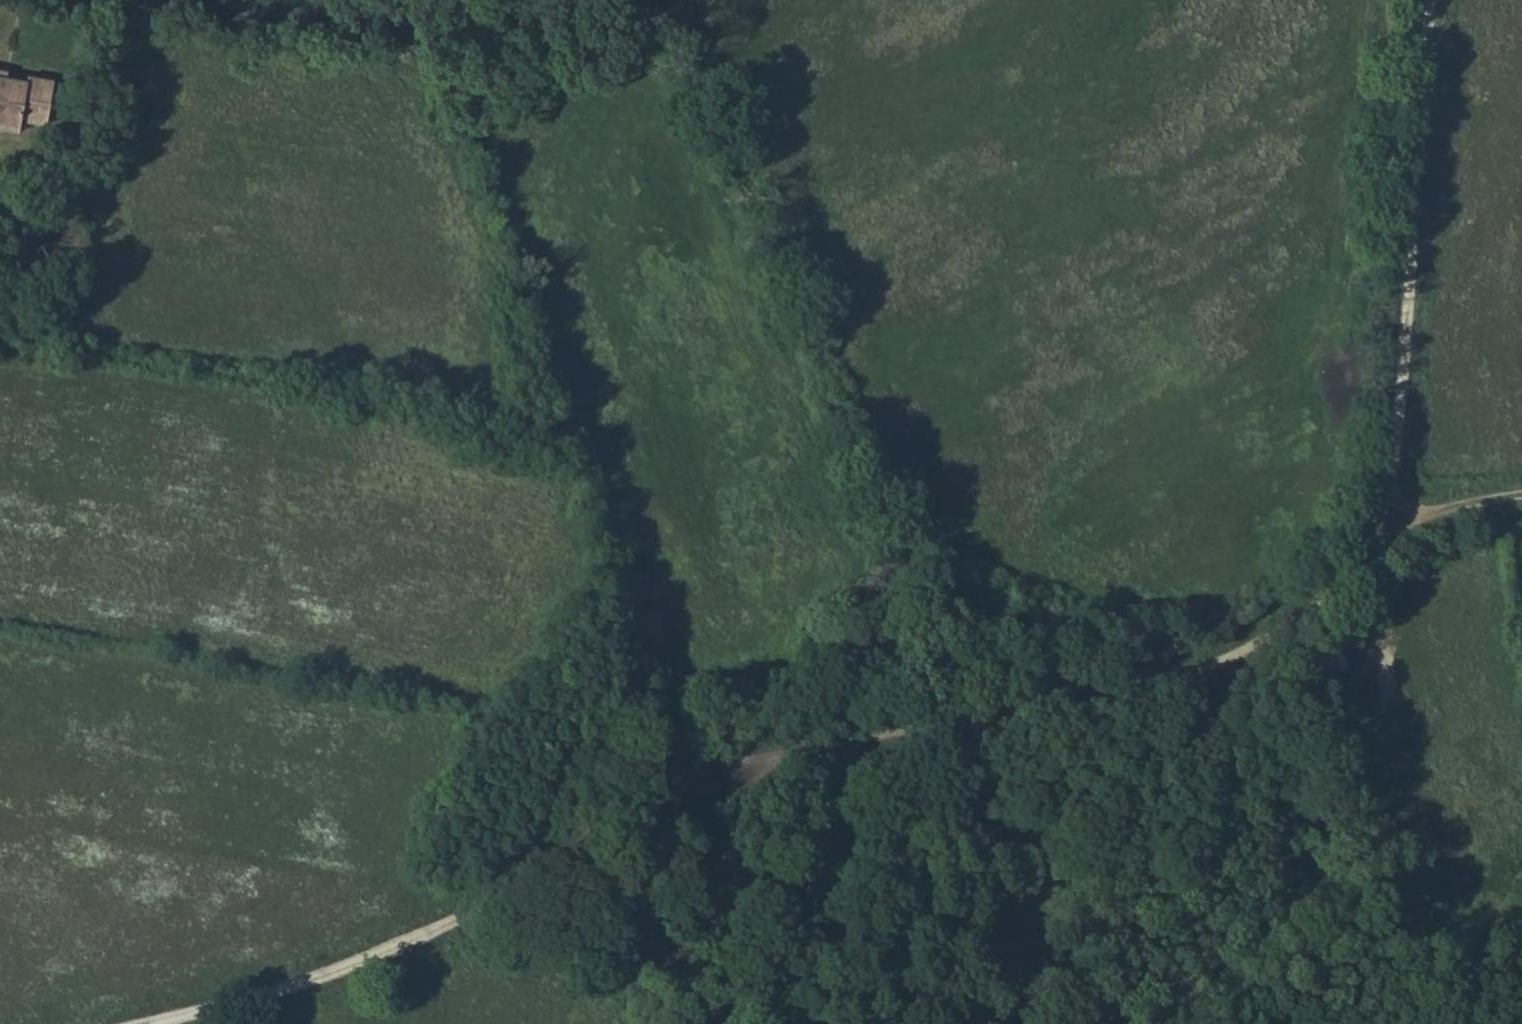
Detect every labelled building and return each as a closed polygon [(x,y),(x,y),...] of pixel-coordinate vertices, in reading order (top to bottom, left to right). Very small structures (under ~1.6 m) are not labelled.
[(17,125),(18,119),(43,124),(51,80),(24,75),(23,80),(4,76),(0,76),(0,122),(17,125)] [(16,131),(17,125),(0,122),(0,129),(16,131)]
